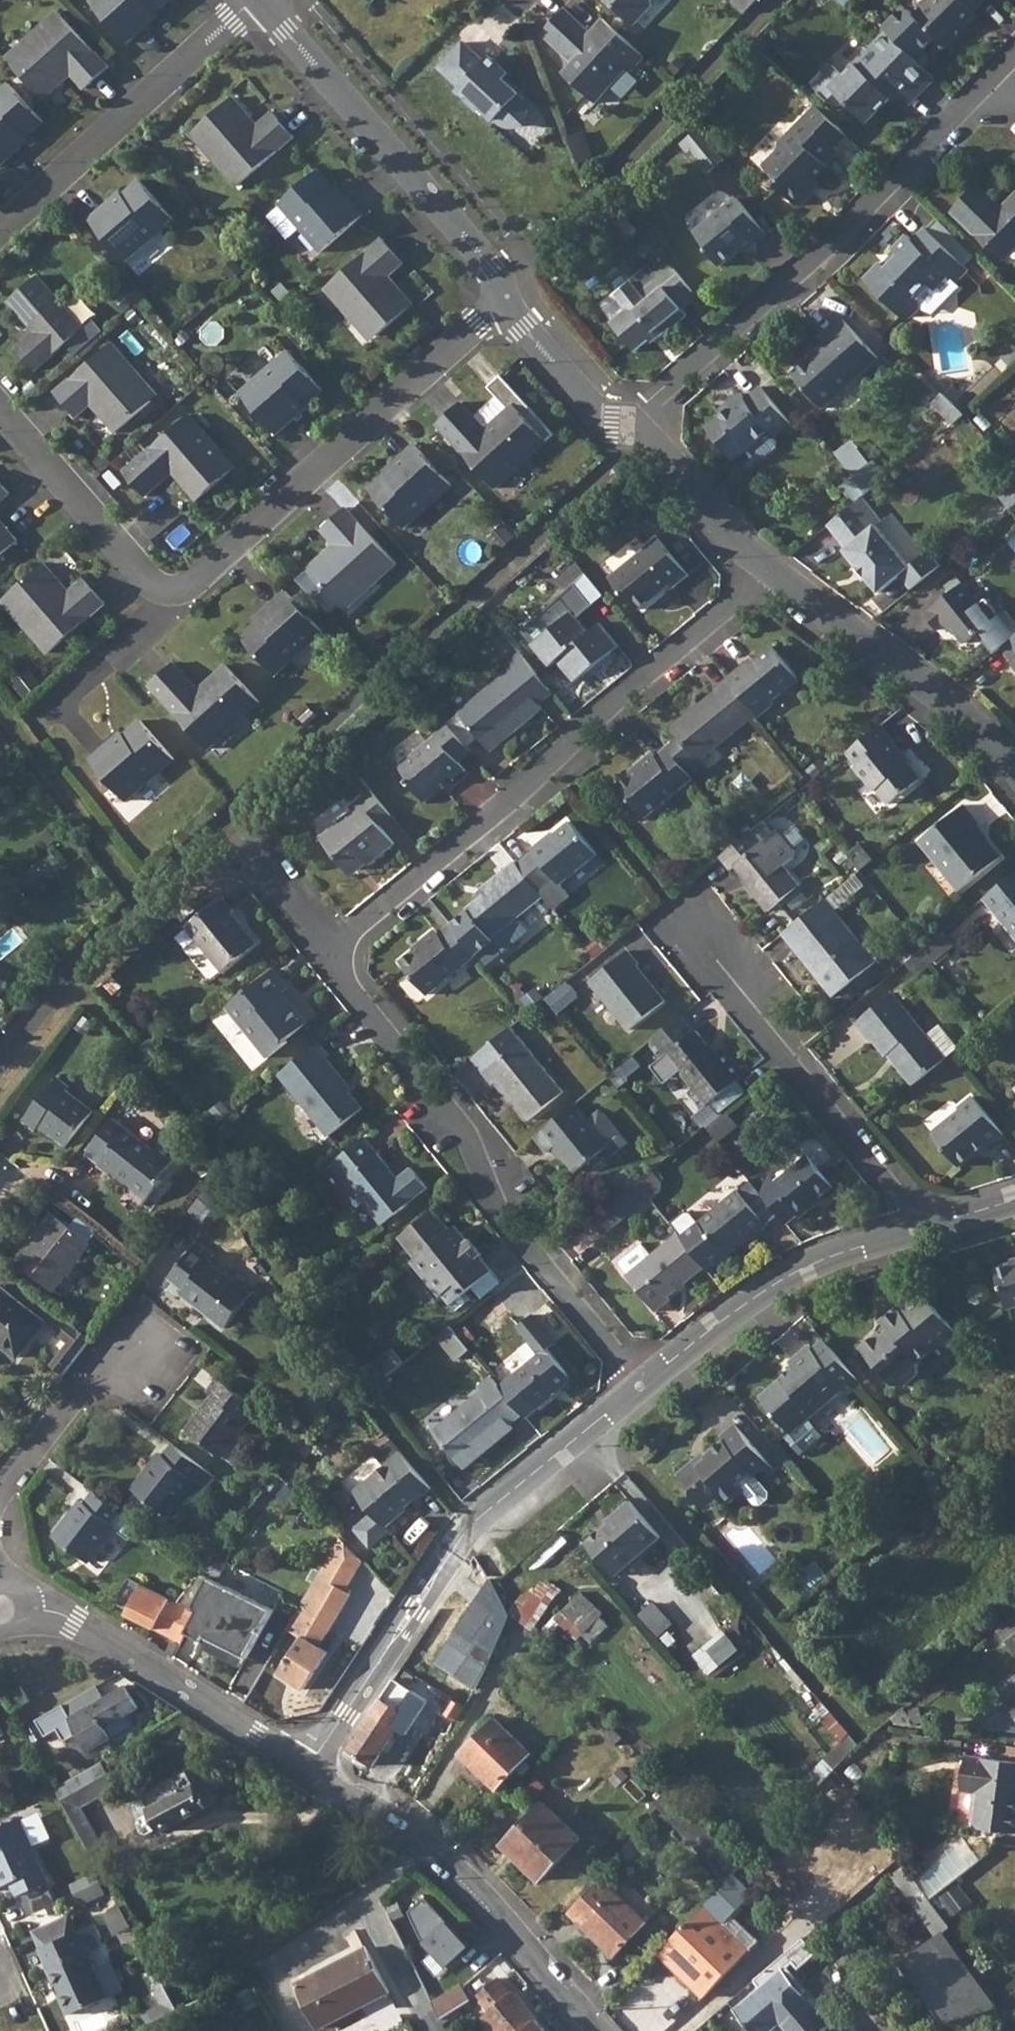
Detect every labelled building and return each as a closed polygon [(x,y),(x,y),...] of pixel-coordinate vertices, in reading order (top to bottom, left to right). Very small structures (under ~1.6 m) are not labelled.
[(95,6),(132,47),(151,30),(148,27),(160,17),(177,2),(175,0),(102,0),(95,6)] [(633,27),(651,7),(651,0),(603,0),(633,27)] [(915,15),(910,9),(902,10),(885,27),(889,30),(916,58),(937,36),(947,45),(959,33),(954,29),(961,22),(974,9),(973,8),(980,0),(930,0),(915,15)] [(644,59),(602,20),(590,34),(564,10),(540,36),(571,65),(576,69),(567,79),(595,105),(627,70),(631,74),(644,59)] [(60,13),(33,37),(38,43),(13,66),(45,100),(73,75),(87,90),(111,68),(60,13)] [(160,17),(148,27),(151,30),(162,20),(160,17)] [(961,22),(954,29),(959,33),(965,26),(961,22)] [(823,72),(812,82),(821,91),(819,93),(837,109),(846,100),(868,121),(899,91),(911,102),(935,76),(916,58),(889,30),(845,76),(835,65),(826,65),(821,70),(823,72)] [(33,37),(8,60),(13,66),(38,43),(33,37)] [(493,120),(497,123),(500,125),(503,126),(507,127),(511,127),(514,126),(518,125),(521,122),(523,119),(525,116),(526,112),(526,108),(525,104),(523,100),(520,97),(502,80),(494,72),(497,69),(497,68),(497,67),(497,66),(496,64),(488,57),(483,62),(462,43),(439,68),(459,88),(456,91),(478,111),(481,108),(493,120)] [(494,72),(502,80),(507,74),(496,64),(497,66),(497,67),(497,68),(497,69),(494,72)] [(576,69),(571,65),(562,75),(567,79),(576,69)] [(821,91),(812,82),(804,91),(829,117),(837,109),(819,93),(821,91)] [(0,93),(0,167),(19,151),(16,148),(27,138),(45,122),(10,84),(0,93)] [(233,98),(198,129),(220,154),(214,159),(237,187),(294,137),(273,113),(258,126),(233,98)] [(493,120),(481,108),(478,111),(490,123),(493,120)] [(784,149),(766,168),(780,181),(776,184),(798,207),(813,192),(809,188),(831,167),(827,163),(840,150),(810,121),(786,144),(784,149)] [(198,129),(192,134),(214,159),(220,154),(198,129)] [(730,163),(705,132),(685,148),(692,156),(696,153),(714,175),(730,163)] [(27,138),(16,148),(19,151),(30,140),(27,138)] [(334,188),(319,170),(280,204),(322,252),(363,216),(347,197),(344,200),(334,188)] [(110,203),(90,220),(126,261),(174,219),(141,180),(123,195),(112,205),(110,203)] [(991,247),(1000,238),(1012,250),(1014,247),(1014,193),(1002,205),(979,183),(954,209),(991,247)] [(337,186),(334,188),(344,200),(347,197),(337,186)] [(121,193),(110,203),(112,205),(123,195),(121,193)] [(737,198),(696,232),(709,249),(708,250),(721,266),(741,250),(741,249),(751,241),(754,244),(767,234),(737,198)] [(881,257),(864,274),(902,313),(912,312),(920,305),(920,296),(914,291),(928,277),(935,284),(947,272),(954,278),(968,266),(926,224),(913,237),(907,231),(895,244),(900,249),(887,262),(881,257)] [(1000,238),(991,247),(1002,259),(1012,250),(1000,238)] [(389,276),(404,263),(383,239),(326,289),(350,316),(356,311),(378,336),(414,305),(389,276)] [(699,297),(670,261),(654,273),(663,284),(648,296),(634,279),(617,293),(628,307),(610,320),(635,351),(652,339),(650,335),(656,331),(661,336),(688,316),(683,310),(699,297)] [(958,282),(954,278),(947,272),(935,284),(928,277),(914,291),(920,296),(939,303),(958,282)] [(38,276),(9,301),(36,333),(17,349),(36,371),(84,329),(38,276)] [(356,311),(350,316),(372,341),(378,336),(356,311)] [(809,354),(798,365),(798,371),(825,404),(880,355),(845,313),(825,332),(829,337),(822,343),(825,347),(817,354),(809,354)] [(112,344),(56,393),(77,417),(92,404),(117,433),(153,402),(131,377),(137,371),(112,344)] [(289,351),(241,394),(278,435),(297,418),(294,415),(306,405),(324,390),(289,351)] [(137,371),(131,377),(153,402),(159,397),(137,371)] [(486,430),(514,404),(548,441),(555,435),(501,375),(489,387),(498,397),(475,418),(486,430)] [(733,408),(710,427),(736,459),(755,444),(772,429),(777,434),(793,422),(762,384),(747,397),(743,392),(729,404),(733,408)] [(942,390),(932,400),(953,421),(965,412),(951,398),(942,390)] [(462,403),(438,424),(496,488),(548,441),(514,404),(486,430),(475,418),(462,403)] [(306,405),(294,415),(297,418),(308,408),(306,405)] [(190,415),(125,472),(146,496),(174,472),(199,501),(236,468),(190,415)] [(777,434),(772,429),(755,444),(762,453),(770,454),(779,447),(781,439),(777,434)] [(415,444),(397,462),(399,464),(388,474),(370,490),(405,528),(452,485),(415,444)] [(397,462),(386,472),(388,474),(399,464),(397,462)] [(856,475),(845,484),(857,500),(864,494),(868,491),(856,475)] [(11,494),(0,481),(0,503),(11,494)] [(999,494),(1009,508),(1010,507),(1014,504),(1014,481),(999,494)] [(857,500),(830,522),(850,546),(847,548),(881,590),(903,573),(913,565),(912,565),(878,524),(884,519),(864,494),(857,500)] [(346,508),(322,530),(336,544),(308,570),(340,605),(364,582),(370,588),(397,563),(346,508)] [(19,541),(0,519),(0,558),(19,541)] [(663,536),(612,575),(625,593),(629,590),(642,607),(673,582),(677,587),(693,574),(663,536)] [(912,565),(913,565),(903,573),(913,586),(943,562),(932,549),(912,565)] [(31,620),(25,625),(49,653),(107,604),(86,579),(70,592),(46,564),(10,595),(31,620)] [(573,590),(581,583),(598,605),(608,597),(591,575),(582,565),(564,580),(573,590)] [(926,596),(934,605),(954,589),(946,580),(926,596)] [(364,582),(340,605),(346,611),(370,588),(364,582)] [(924,614),(937,630),(945,623),(952,631),(956,628),(968,642),(979,632),(996,652),(1003,647),(1014,637),(1014,617),(1007,608),(1001,614),(987,597),(980,602),(963,582),(954,589),(934,605),(924,614)] [(598,605),(581,583),(573,590),(537,618),(548,632),(535,643),(552,663),(559,658),(576,679),(622,643),(605,623),(593,632),(581,618),(598,605)] [(10,595),(3,600),(25,625),(31,620),(10,595)] [(265,627),(247,643),(282,681),(329,638),(292,597),(273,615),(276,617),(265,627)] [(273,615),(262,625),(265,627),(276,617),(273,615)] [(1003,647),(1014,661),(1014,637),(1003,647)] [(745,665),(730,676),(759,712),(761,715),(776,703),(774,700),(801,677),(775,645),(747,668),(745,665)] [(554,690),(521,651),(508,662),(513,667),(461,708),(481,733),(489,742),(517,720),(520,725),(544,706),(539,701),(554,690)] [(175,663),(151,685),(209,749),(261,702),(227,665),(199,690),(175,663)] [(683,736),(671,746),(689,769),(701,759),(759,712),(730,676),(716,688),(718,691),(698,707),(699,710),(677,728),(683,736)] [(461,708),(447,718),(468,744),(481,733),(461,708)] [(107,741),(88,758),(124,799),(173,757),(139,718),(121,734),(110,744),(107,741)] [(468,744),(447,718),(435,729),(438,733),(402,764),(412,776),(408,779),(425,800),(444,785),(442,781),(452,774),(455,778),(466,768),(461,761),(473,750),(468,744)] [(884,724),(851,750),(862,763),(859,765),(879,790),(882,788),(893,802),(924,776),(911,761),(908,763),(901,753),(904,750),(884,724)] [(119,731),(107,741),(110,744),(121,734),(119,731)] [(671,746),(659,756),(655,752),(640,764),(641,766),(620,784),(647,818),(696,778),(689,769),(671,746)] [(701,759),(689,769),(696,778),(708,768),(701,759)] [(322,835),(347,867),(362,855),(366,860),(368,862),(395,840),(380,822),(392,812),(371,788),(351,805),(354,808),(322,835)] [(966,804),(923,839),(962,887),(1002,855),(978,825),(981,823),(966,804)] [(745,837),(721,855),(732,869),(737,865),(750,881),(747,884),(769,911),(801,886),(786,867),(797,859),(798,849),(784,833),(777,832),(766,820),(745,837)] [(536,852),(520,864),(547,896),(556,908),(572,895),(564,884),(600,854),(573,821),(549,841),(547,838),(534,849),(536,852)] [(520,864),(518,862),(486,888),(490,893),(472,908),(473,910),(455,925),(478,954),(479,955),(498,940),(496,938),(547,896),(520,864)] [(986,898),(1014,934),(1014,874),(986,898)] [(224,895),(187,925),(224,970),(257,942),(231,911),(234,908),(224,895)] [(826,899),(784,933),(834,994),(876,959),(826,899)] [(455,925),(453,924),(444,931),(440,926),(424,940),(426,942),(404,960),(431,993),(478,954),(455,925)] [(629,949),(590,979),(629,1027),(665,998),(652,981),(650,982),(645,976),(646,974),(637,962),(638,960),(629,949)] [(925,949),(906,963),(916,975),(935,961),(925,949)] [(273,969),(228,1005),(269,1057),(289,1041),(285,1037),(308,1019),(295,1003),(291,1007),(279,992),(286,986),(273,969)] [(896,1059),(916,1083),(948,1057),(929,1033),(894,990),(857,1021),(872,1040),(875,1037),(887,1052),(892,1049),(899,1057),(896,1059)] [(682,1016),(649,1042),(675,1075),(681,1071),(693,1086),(688,1090),(702,1108),(745,1074),(723,1047),(715,1053),(696,1030),(694,1031),(682,1016)] [(942,1023),(929,1033),(948,1057),(957,1050),(961,1047),(942,1023)] [(523,1040),(483,1072),(493,1084),(498,1080),(530,1119),(564,1091),(523,1040)] [(319,1041),(279,1074),(327,1135),(363,1106),(342,1081),(345,1079),(327,1057),(330,1055),(319,1041)] [(41,1125),(44,1128),(71,1096),(66,1093),(69,1089),(57,1078),(25,1119),(38,1130),(41,1125)] [(962,1108),(934,1130),(961,1164),(990,1140),(992,1143),(1005,1133),(974,1093),(960,1104),(962,1108)] [(71,1096),(44,1128),(68,1145),(93,1113),(71,1096)] [(575,1102),(536,1133),(550,1149),(557,1142),(566,1152),(565,1154),(579,1170),(610,1144),(575,1102)] [(726,1109),(706,1125),(719,1140),(738,1124),(726,1109)] [(589,1118),(610,1144),(607,1147),(613,1154),(630,1140),(605,1110),(598,1110),(589,1118)] [(116,1120),(90,1155),(103,1164),(105,1163),(115,1171),(113,1173),(148,1200),(164,1180),(161,1178),(178,1158),(160,1144),(155,1150),(116,1120)] [(364,1136),(332,1161),(382,1223),(427,1187),(410,1166),(397,1177),(364,1136)] [(771,1178),(758,1187),(788,1223),(799,1214),(801,1217),(815,1206),(813,1202),(834,1185),(809,1155),(775,1183),(771,1178)] [(607,1184),(617,1197),(637,1181),(625,1168),(607,1184)] [(652,1169),(637,1181),(649,1197),(660,1188),(661,1180),(652,1169)] [(218,1175),(189,1212),(203,1223),(227,1193),(218,1175)] [(617,1197),(590,1218),(602,1234),(649,1197),(637,1181),(617,1197)] [(738,1189),(697,1221),(709,1236),(712,1234),(726,1250),(750,1230),(753,1233),(766,1223),(738,1189)] [(434,1207),(401,1233),(417,1253),(414,1256),(443,1292),(445,1290),(457,1280),(465,1289),(492,1268),(479,1252),(481,1251),(469,1237),(468,1238),(465,1234),(460,1239),(434,1207)] [(709,1236),(697,1221),(689,1211),(682,1210),(669,1220),(677,1231),(705,1264),(726,1250),(712,1234),(709,1236)] [(72,1229),(54,1215),(16,1262),(55,1292),(92,1245),(72,1229)] [(72,1229),(92,1245),(101,1232),(81,1217),(72,1229)] [(705,1264),(677,1231),(625,1273),(655,1310),(669,1298),(666,1294),(705,1264)] [(198,1242),(170,1279),(186,1290),(183,1295),(226,1328),(252,1294),(209,1260),(213,1255),(198,1242)] [(998,1266),(1009,1306),(1014,1304),(1014,1261),(998,1266)] [(457,1280),(445,1290),(453,1299),(465,1289),(457,1280)] [(18,1358),(46,1322),(0,1286),(0,1345),(18,1358)] [(943,1340),(946,1344),(948,1346),(961,1335),(922,1289),(901,1306),(899,1304),(883,1318),(891,1328),(884,1334),(881,1331),(863,1347),(876,1362),(883,1362),(882,1370),(896,1385),(903,1385),(919,1372),(920,1360),(943,1340)] [(526,1363),(513,1374),(537,1405),(550,1394),(552,1389),(556,1385),(563,1385),(571,1378),(547,1347),(553,1342),(531,1313),(516,1325),(529,1341),(520,1348),(520,1357),(526,1363)] [(451,1322),(438,1332),(458,1357),(471,1347),(451,1322)] [(68,1343),(58,1356),(70,1365),(91,1339),(71,1323),(61,1337),(68,1343)] [(948,1346),(946,1344),(940,1348),(949,1358),(968,1343),(961,1335),(948,1346)] [(796,1366),(762,1395),(793,1433),(848,1386),(852,1382),(858,1388),(864,1383),(825,1337),(814,1346),(811,1343),(791,1359),(796,1366)] [(374,1362),(385,1375),(404,1360),(393,1347),(374,1362)] [(58,1356),(50,1366),(63,1375),(70,1365),(58,1356)] [(521,1410),(492,1374),(477,1386),(480,1391),(433,1429),(459,1461),(484,1440),(488,1444),(512,1425),(508,1421),(521,1410)] [(213,1397),(188,1430),(223,1457),(259,1410),(219,1379),(208,1393),(213,1397)] [(329,1390),(337,1396),(343,1388),(335,1382),(329,1390)] [(337,1396),(347,1410),(356,1402),(344,1387),(343,1388),(337,1396)] [(755,1473),(764,1466),(770,1462),(737,1422),(720,1435),(724,1441),(698,1463),(691,1462),(678,1471),(691,1487),(691,1493),(699,1503),(707,1504),(719,1493),(727,1503),(745,1488),(756,1502),(761,1502),(767,1495),(767,1491),(755,1473)] [(134,1490),(151,1503),(168,1516),(195,1481),(193,1479),(202,1468),(172,1445),(164,1456),(162,1454),(134,1490)] [(356,1494),(371,1513),(374,1516),(359,1528),(358,1535),(371,1551),(392,1535),(388,1530),(403,1517),(401,1514),(418,1500),(420,1503),(434,1492),(409,1463),(402,1454),(356,1494)] [(770,1462),(764,1466),(770,1475),(776,1470),(770,1462)] [(151,1503),(134,1490),(130,1496),(146,1508),(151,1503)] [(124,1515),(93,1492),(85,1503),(82,1501),(54,1537),(89,1564),(117,1528),(115,1527),(124,1515)] [(608,1523),(587,1541),(615,1574),(661,1535),(630,1499),(605,1520),(608,1523)] [(364,1564),(340,1539),(287,1630),(303,1640),(304,1639),(317,1647),(324,1635),(329,1637),(352,1596),(347,1593),(364,1564)] [(262,1635),(276,1642),(288,1618),(274,1611),(284,1594),(226,1564),(216,1581),(209,1578),(195,1605),(261,1637),(262,1635)] [(508,1616),(487,1577),(432,1663),(476,1692),(508,1616)] [(541,1581),(516,1618),(528,1627),(554,1589),(541,1581)] [(141,1586),(126,1616),(182,1644),(196,1614),(141,1586)] [(577,1596),(562,1611),(585,1633),(599,1618),(577,1596)] [(585,1633),(562,1611),(554,1619),(566,1631),(568,1629),(579,1639),(585,1633)] [(999,1630),(1014,1651),(1014,1618),(999,1630)] [(303,1640),(279,1676),(305,1693),(329,1655),(317,1647),(304,1639),(303,1640)] [(413,1653),(399,1673),(410,1681),(423,1660),(413,1653)] [(394,1681),(348,1751),(349,1751),(374,1767),(399,1730),(407,1735),(429,1703),(407,1688),(394,1681)] [(81,1696),(63,1706),(71,1718),(69,1719),(88,1751),(110,1738),(105,1727),(138,1708),(125,1686),(104,1699),(88,1708),(81,1696)] [(96,1686),(81,1696),(88,1708),(104,1699),(96,1686)] [(21,1687),(6,1695),(14,1711),(30,1703),(21,1687)] [(1005,1698),(1014,1711),(1014,1691),(1005,1698)] [(496,1721),(462,1755),(496,1791),(499,1787),(503,1791),(507,1787),(503,1783),(530,1756),(496,1721)] [(37,1724),(25,1730),(31,1742),(43,1736),(37,1724)] [(613,1727),(604,1737),(614,1747),(616,1746),(628,1758),(635,1751),(613,1727)] [(962,1740),(939,1737),(938,1744),(961,1747),(962,1740)] [(962,1791),(976,1792),(972,1826),(1014,1830),(1014,1763),(966,1757),(962,1791)] [(105,1760),(100,1763),(114,1789),(119,1787),(105,1760)] [(100,1763),(56,1787),(78,1828),(90,1820),(83,1807),(114,1789),(100,1763)] [(201,1765),(142,1796),(143,1799),(159,1828),(161,1832),(206,1808),(208,1809),(215,1805),(218,1797),(214,1792),(225,1785),(218,1771),(207,1776),(201,1765)] [(36,1769),(26,1773),(31,1783),(40,1779),(36,1769)] [(835,1770),(820,1786),(832,1801),(840,1792),(847,1785),(835,1770)] [(538,1780),(529,1790),(537,1797),(545,1788),(538,1780)] [(847,1785),(840,1792),(850,1805),(857,1799),(847,1785)] [(670,1788),(655,1804),(701,1852),(696,1858),(723,1886),(734,1875),(742,1865),(670,1788)] [(537,1797),(529,1790),(524,1794),(532,1802),(537,1797)] [(159,1828),(143,1799),(133,1804),(132,1809),(138,1821),(137,1825),(141,1833),(146,1834),(159,1828)] [(545,1804),(504,1846),(540,1881),(545,1877),(582,1838),(545,1804)] [(0,1828),(0,1888),(9,1884),(15,1897),(19,1895),(46,1884),(48,1883),(28,1839),(19,1819),(0,1828)] [(90,1820),(78,1828),(98,1865),(106,1860),(99,1848),(104,1845),(90,1820)] [(600,1828),(591,1838),(603,1849),(612,1840),(600,1828)] [(906,1864),(892,1875),(911,1900),(924,1889),(906,1864)] [(699,1911),(658,1954),(670,1966),(675,1961),(708,1993),(738,1962),(745,1969),(751,1964),(761,1975),(804,1939),(815,1929),(804,1917),(792,1926),(784,1918),(758,1940),(733,1913),(752,1892),(734,1875),(723,1886),(699,1911)] [(95,1880),(70,1890),(76,1904),(100,1894),(95,1880)] [(603,1881),(570,1914),(615,1957),(646,1923),(603,1881)] [(46,1884),(19,1895),(26,1912),(53,1899),(46,1884)] [(958,1884),(943,1896),(954,1912),(970,1900),(958,1884)] [(924,1889),(911,1900),(937,1935),(942,1931),(950,1925),(924,1889)] [(465,1948),(420,1898),(407,1910),(420,1945),(429,1956),(421,1963),(436,1978),(465,1948)] [(40,1947),(77,1931),(69,1914),(32,1930),(40,1947)] [(40,1947),(39,1948),(69,2014),(108,1996),(87,1950),(98,1945),(89,1925),(77,1931),(40,1947)] [(937,1935),(901,1961),(945,2022),(989,2009),(997,2007),(942,1931),(937,1935)] [(755,1980),(762,1988),(736,2010),(753,2030),(770,2030),(781,2021),(790,2030),(824,2030),(831,2025),(785,1971),(794,1963),(799,1969),(817,1955),(804,1939),(761,1975),(755,1980)] [(365,1947),(296,1983),(319,2027),(389,1992),(365,1947)] [(675,1961),(670,1966),(702,1998),(708,1993),(675,1961)] [(751,1964),(745,1969),(755,1980),(761,1975),(751,1964)] [(454,1972),(425,1990),(440,2019),(468,2002),(461,1990),(464,1988),(454,1972)] [(485,2018),(496,2030),(549,2030),(514,1990),(512,1992),(498,1977),(476,1997),(488,2012),(483,2016),(485,2018)] [(103,2028),(97,2007),(73,2014),(78,2030),(92,2030),(103,2028)] [(997,2007),(989,2009),(991,2017),(1003,2014),(997,2007)] [(485,2018),(480,2022),(487,2030),(496,2030),(485,2018)]
